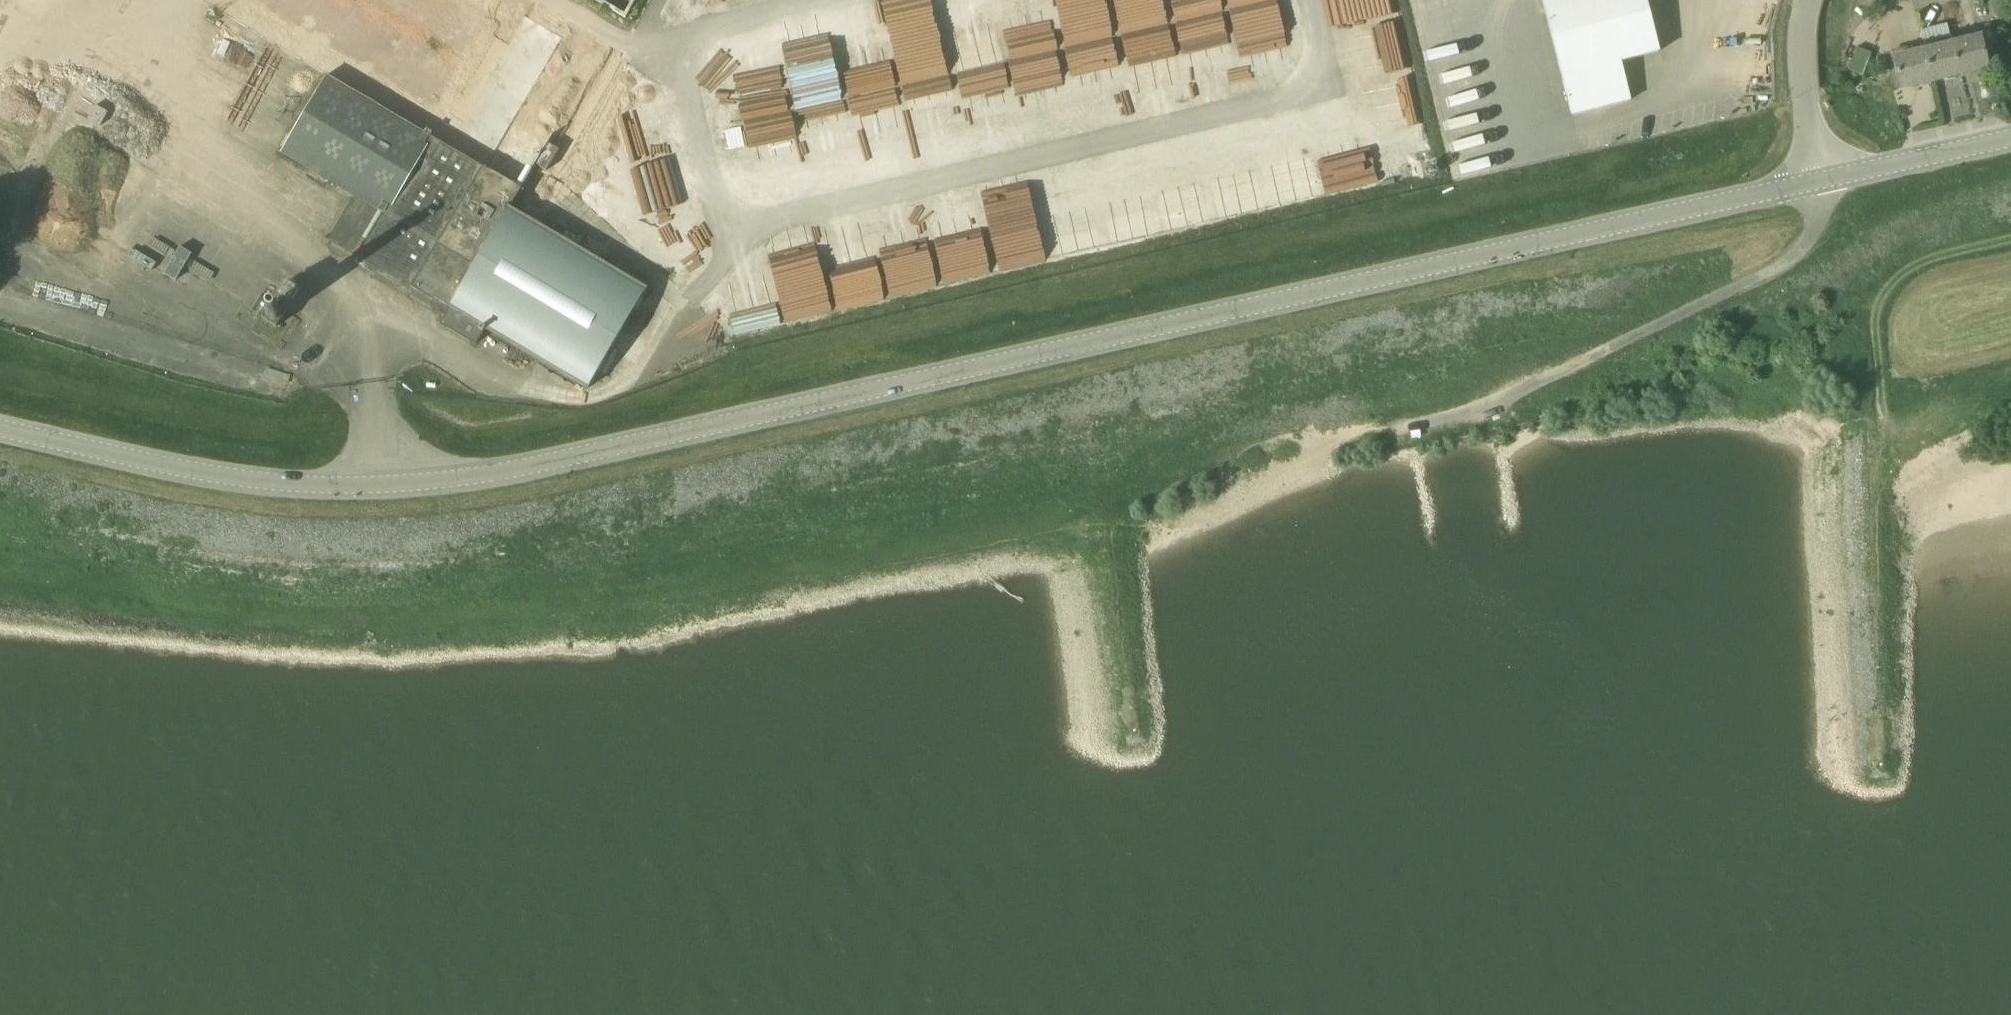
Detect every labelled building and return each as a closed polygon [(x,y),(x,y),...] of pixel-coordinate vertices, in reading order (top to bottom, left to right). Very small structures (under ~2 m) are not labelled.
[(560,149),(548,142),(553,134),(519,113),(568,30),(518,0),(231,0),(222,14),(327,75),(281,152),(355,196),(329,238),(359,256),(356,262),(447,315),(441,324),(476,345),(485,329),(587,389),(646,288),(510,208),(535,165),(547,172),(560,149)] [(1646,0),(1542,0),(1572,115),(1631,100),(1621,62),(1659,52),(1646,0)] [(1924,39),(1949,32),(1947,22),(1921,30),(1924,39)] [(1952,44),(1959,74),(1987,67),(1980,37),(1952,44)] [(1932,80),(1959,74),(1952,44),(1925,50),(1932,80)] [(1862,75),(1870,52),(1856,47),(1848,70),(1862,75)] [(1900,88),(1932,80),(1925,50),(1892,58),(1900,88)]
